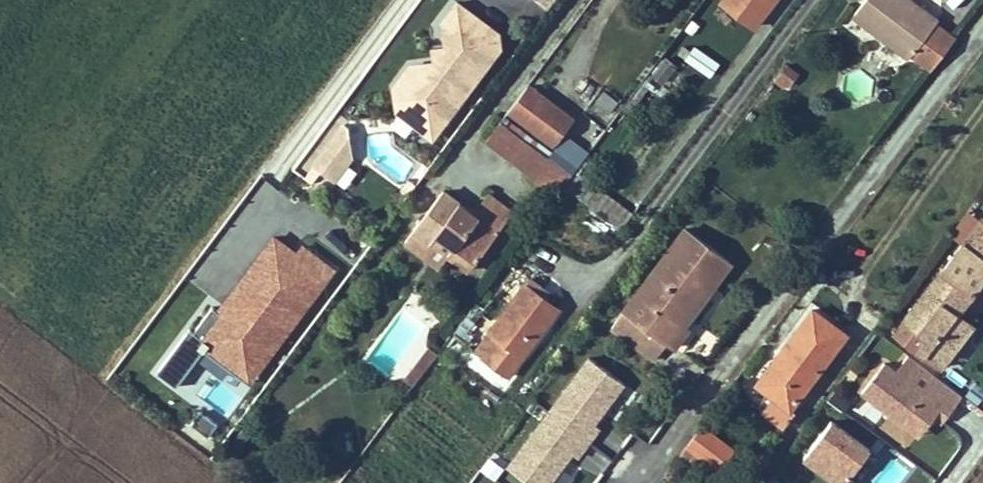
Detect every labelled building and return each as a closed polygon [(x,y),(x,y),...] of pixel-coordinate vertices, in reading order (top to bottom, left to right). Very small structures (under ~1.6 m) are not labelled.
[(777,0),(728,0),(721,10),(750,34),(777,0)] [(852,15),(902,52),(930,15),(921,9),(917,15),(897,0),(863,0),(852,15)] [(936,19),(930,15),(902,52),(929,68),(954,36),(936,19)] [(692,44),(683,60),(712,75),(721,59),(692,44)] [(665,86),(679,66),(663,55),(650,75),(665,86)] [(423,66),(425,80),(431,84),(443,68),(437,64),(423,66)] [(783,100),(795,84),(780,74),(769,89),(783,100)] [(582,109),(606,125),(622,102),(598,86),(582,109)] [(523,133),(541,108),(522,95),(504,119),(523,133)] [(546,149),(563,125),(541,108),(523,133),(546,149)] [(569,127),(590,146),(602,132),(582,113),(569,127)] [(424,155),(434,141),(410,144),(424,155)] [(434,251),(456,222),(435,207),(407,243),(419,253),(427,245),(434,251)] [(508,231),(479,210),(463,226),(456,222),(434,251),(448,262),(443,270),(463,284),(508,231)] [(982,275),(982,237),(973,230),(897,327),(887,340),(907,356),(931,374),(964,331),(951,320),(982,275)] [(711,304),(731,276),(683,240),(610,338),(652,369),(663,355),(667,357),(681,339),(673,331),(700,298),(711,304)] [(551,312),(522,293),(460,377),(487,398),(505,374),(551,312)] [(505,374),(510,376),(556,316),(551,312),(505,374)] [(785,414),(838,345),(807,323),(755,391),(770,403),(758,420),(778,434),(791,422),(785,414)] [(509,468),(533,482),(551,482),(566,458),(599,478),(612,456),(588,441),(627,379),(581,351),(509,468)] [(982,402),(982,400),(982,385),(963,373),(955,386),(982,402)] [(487,398),(491,401),(510,376),(505,374),(487,398)] [(199,409),(191,423),(209,433),(217,419),(199,409)] [(713,476),(728,457),(696,431),(670,466),(688,481),(702,467),(713,476)] [(869,482),(901,482),(914,460),(876,437),(856,471),(871,480),(869,482)] [(862,477),(835,458),(817,482),(858,482),(862,477)] [(571,477),(559,471),(553,482),(567,482),(571,477)]
